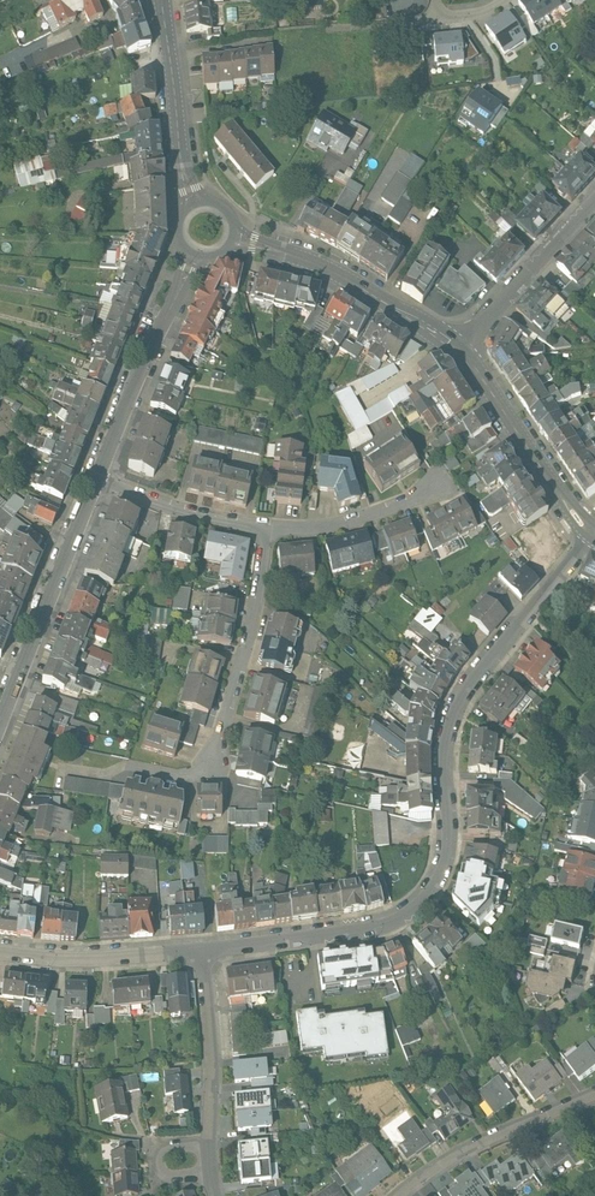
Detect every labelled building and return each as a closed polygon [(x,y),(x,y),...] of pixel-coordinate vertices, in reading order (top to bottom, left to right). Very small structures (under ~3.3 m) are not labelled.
[(49,6),(58,25),(74,18),(72,14),(65,0),(60,0),(49,6)] [(72,14),(82,9),(88,22),(103,15),(96,0),(65,0),(72,14)] [(112,6),(119,13),(116,16),(121,32),(144,24),(136,0),(119,0),(112,6)] [(537,0),(524,0),(519,3),(526,13),(533,24),(547,15),(537,0)] [(547,15),(561,5),(558,0),(537,0),(547,15)] [(561,5),(566,12),(572,7),(568,3),(567,0),(558,0),(561,5)] [(208,3),(184,6),(187,32),(207,30),(214,30),(214,29),(212,9),(209,10),(208,3)] [(514,8),(496,21),(497,22),(509,14),(520,31),(526,26),(520,17),(514,8)] [(538,31),(533,24),(526,13),(520,17),(526,26),(532,35),(538,31)] [(496,21),(486,27),(505,55),(527,40),(520,31),(509,14),(497,22),(496,21)] [(144,24),(121,32),(110,37),(113,44),(112,44),(113,48),(125,44),(128,51),(150,42),(144,24)] [(214,30),(207,30),(208,38),(221,36),(220,28),(214,29),(214,30)] [(443,34),(430,36),(432,51),(434,50),(435,60),(437,60),(448,59),(448,64),(463,63),(463,60),(462,49),(464,48),(465,50),(466,49),(461,41),(461,35),(443,37),(443,34)] [(465,35),(461,35),(461,41),(466,49),(465,50),(464,48),(462,49),(463,60),(471,59),(478,54),(465,35)] [(95,44),(71,53),(74,59),(86,54),(112,44),(113,44),(110,37),(95,44)] [(265,51),(258,52),(260,77),(274,76),(272,49),(266,50),(265,51)] [(110,50),(97,54),(100,64),(113,58),(110,50)] [(258,52),(252,52),(251,53),(244,54),(246,79),(260,78),(260,77),(258,52)] [(237,55),(230,56),(232,81),(246,80),(246,79),(244,54),(238,54),(237,55)] [(223,58),(216,58),(218,83),(232,82),(232,81),(230,56),(224,56),(223,58)] [(209,57),(202,58),(204,86),(219,85),(218,83),(216,58),(209,58),(209,57)] [(52,61),(43,65),(46,71),(54,67),(52,61)] [(153,76),(131,79),(133,100),(139,98),(155,95),(153,76)] [(502,106),(479,91),(462,117),(469,122),(467,124),(484,135),(490,125),(502,106)] [(133,100),(120,104),(116,105),(117,112),(122,111),(125,120),(144,112),(139,98),(133,100)] [(116,105),(103,108),(105,117),(110,115),(110,114),(117,112),(116,105)] [(502,106),(490,125),(496,129),(508,111),(502,106)] [(144,112),(125,120),(127,127),(129,131),(153,125),(149,111),(144,112)] [(353,132),(324,115),(311,138),(319,142),(317,146),(325,151),(328,147),(340,155),(347,143),(353,132)] [(129,131),(119,134),(120,138),(137,136),(138,154),(139,159),(161,157),(158,124),(129,131)] [(347,143),(358,149),(368,132),(357,126),(353,132),(347,143)] [(232,127),(214,141),(255,190),(273,174),(232,127)] [(585,136),(579,143),(581,145),(589,151),(594,145),(590,141),(591,140),(585,136)] [(576,140),(569,148),(574,153),(581,145),(579,143),(576,140)] [(122,155),(54,172),(54,171),(44,173),(40,157),(14,164),(20,188),(129,163),(139,161),(139,159),(138,154),(122,155)] [(411,154),(399,174),(411,182),(424,162),(411,154)] [(161,157),(139,159),(139,161),(129,163),(130,175),(131,179),(133,179),(134,189),(164,184),(161,157)] [(581,159),(569,173),(585,187),(594,176),(594,171),(591,168),(593,165),(587,160),(585,162),(581,159)] [(129,163),(114,166),(116,180),(130,175),(129,163)] [(585,187),(569,173),(559,183),(556,181),(553,185),(561,192),(558,195),(564,200),(567,197),(572,202),(585,187)] [(399,174),(382,199),(395,207),(401,197),(411,182),(399,174)] [(164,184),(134,189),(135,208),(138,207),(139,213),(137,213),(138,226),(136,226),(136,236),(166,236),(164,184)] [(329,216),(318,236),(332,244),(337,247),(348,227),(338,221),(341,217),(345,219),(358,197),(345,189),(329,216)] [(395,207),(388,217),(399,224),(412,204),(401,197),(395,207)] [(561,213),(544,197),(531,211),(549,227),(561,213)] [(329,209),(314,200),(311,206),(326,214),(329,209)] [(311,206),(310,205),(296,228),(304,233),(306,229),(318,236),(329,216),(326,214),(311,206)] [(549,227),(531,211),(518,226),(535,242),(549,227)] [(504,234),(511,229),(504,220),(497,226),(504,234)] [(348,227),(337,247),(359,262),(376,236),(368,231),(369,229),(363,225),(362,227),(352,221),(348,227)] [(403,254),(385,242),(388,238),(382,234),(385,230),(381,227),(376,236),(359,262),(386,280),(403,254)] [(584,238),(594,248),(594,227),(584,238)] [(522,238),(513,230),(507,236),(510,239),(516,244),(522,238)] [(136,236),(131,236),(129,237),(128,241),(126,240),(126,244),(125,244),(124,248),(121,247),(118,269),(128,270),(149,279),(166,236),(136,236)] [(584,238),(571,252),(588,267),(594,259),(594,248),(584,238)] [(510,239),(504,245),(501,242),(493,251),(511,268),(525,253),(516,244),(510,239)] [(427,249),(401,289),(422,303),(447,263),(427,249)] [(511,268),(493,251),(485,260),(488,263),(482,269),(497,283),(511,268)] [(588,267),(571,252),(558,267),(574,282),(578,285),(584,278),(581,274),(588,267)] [(241,269),(217,264),(203,291),(215,296),(219,292),(230,294),(237,296),(239,287),(238,287),(241,269)] [(486,286),(465,267),(458,274),(450,269),(438,288),(465,304),(471,298),(473,301),(477,295),(477,294),(486,286)] [(149,279),(128,270),(121,288),(142,297),(149,279)] [(279,278),(260,273),(257,285),(254,284),(252,298),(255,298),(254,300),(263,302),(264,298),(273,300),(279,278)] [(300,282),(279,278),(273,300),(273,301),(273,306),(283,308),(283,306),(294,308),(295,302),(300,282)] [(319,287),(300,282),(295,302),(304,304),(303,311),(311,313),(313,313),(314,310),(316,310),(316,308),(318,297),(317,297),(319,287)] [(578,285),(574,282),(564,293),(573,302),(584,290),(578,285)] [(559,298),(543,283),(530,296),(546,311),(553,317),(554,318),(566,305),(559,298)] [(142,297),(121,288),(110,287),(110,292),(118,296),(116,301),(113,300),(111,305),(114,306),(135,315),(142,297)] [(215,296),(203,291),(188,321),(209,331),(214,335),(218,327),(215,325),(222,310),(216,307),(220,299),(215,296)] [(573,302),(564,293),(559,298),(566,305),(568,307),(573,302)] [(353,306),(337,296),(326,317),(334,322),(326,336),(329,338),(333,340),(353,306)] [(546,311),(530,296),(517,311),(527,321),(532,326),(534,324),(546,334),(547,333),(545,331),(556,319),(554,318),(553,317),(546,311)] [(135,315),(114,306),(107,324),(128,333),(135,315)] [(353,306),(333,340),(337,343),(339,344),(340,345),(348,331),(357,336),(369,316),(353,306)] [(313,313),(311,313),(303,327),(310,331),(320,312),(316,308),(316,310),(314,310),(313,313)] [(93,321),(83,319),(81,328),(91,330),(93,321)] [(377,320),(364,341),(368,344),(369,342),(375,346),(374,348),(372,349),(366,358),(372,362),(392,330),(377,320)] [(209,331),(188,321),(179,339),(199,349),(202,351),(208,340),(212,339),(214,335),(209,331)] [(546,334),(534,324),(532,326),(527,321),(522,328),(543,342),(547,336),(546,334)] [(325,327),(317,322),(312,331),(320,336),(325,327)] [(128,333),(107,324),(100,342),(121,350),(128,333)] [(512,345),(509,343),(516,331),(505,325),(490,347),(490,355),(491,355),(504,375),(524,362),(512,345)] [(392,330),(372,362),(378,366),(383,357),(383,354),(384,352),(389,355),(388,356),(394,360),(408,339),(392,330)] [(199,349),(179,339),(171,356),(189,365),(193,357),(195,358),(199,349)] [(572,348),(561,340),(554,349),(555,350),(572,348)] [(121,350),(100,342),(98,345),(97,345),(91,361),(95,363),(113,371),(121,350)] [(545,348),(531,350),(531,357),(546,355),(545,348)] [(438,358),(416,371),(420,377),(418,379),(421,384),(408,392),(411,399),(433,386),(434,388),(454,374),(447,364),(446,363),(443,362),(442,363),(439,359),(438,357),(438,358)] [(542,359),(537,363),(542,369),(547,366),(542,359)] [(524,362),(504,375),(513,388),(542,369),(537,363),(532,366),(529,370),(524,362)] [(113,371),(95,363),(87,382),(103,387),(106,389),(113,371)] [(348,387),(334,394),(355,432),(365,426),(382,416),(392,410),(411,399),(408,392),(405,387),(363,412),(354,396),(367,388),(368,389),(398,372),(393,363),(348,385),(348,387)] [(551,373),(547,366),(542,369),(546,377),(551,373)] [(188,378),(165,369),(158,387),(178,395),(182,386),(185,387),(188,378)] [(542,369),(513,388),(522,402),(542,389),(536,381),(541,380),(546,377),(542,369)] [(454,374),(434,388),(437,393),(443,402),(464,388),(454,374)] [(87,382),(84,380),(83,383),(82,385),(101,392),(103,387),(87,382)] [(58,384),(51,382),(49,388),(55,392),(58,384)] [(101,392),(82,385),(83,383),(80,382),(76,391),(58,384),(55,392),(77,400),(98,409),(102,399),(105,393),(101,392)] [(567,392),(572,389),(567,382),(563,385),(567,392)] [(542,389),(522,402),(531,415),(567,392),(563,385),(550,393),(547,397),(542,389)] [(411,399),(392,410),(401,424),(406,420),(408,424),(422,417),(433,409),(428,402),(434,398),(435,394),(437,393),(434,388),(433,386),(411,399)] [(178,395),(158,387),(150,406),(176,416),(183,397),(178,395)] [(464,388),(443,402),(454,417),(474,403),(464,388)] [(572,389),(567,392),(572,399),(576,396),(572,389)] [(77,400),(55,392),(53,398),(74,407),(77,400)] [(567,392),(531,415),(541,429),(561,416),(555,407),(560,406),(572,399),(567,392)] [(433,409),(443,402),(437,393),(435,394),(434,398),(428,402),(433,409)] [(98,409),(77,400),(74,407),(72,414),(70,417),(92,425),(95,418),(98,409)] [(72,414),(54,401),(49,409),(68,423),(70,417),(72,414)] [(433,409),(443,425),(454,417),(443,402),(433,409)] [(443,425),(433,409),(422,417),(432,432),(443,425)] [(586,409),(579,414),(583,420),(590,416),(586,409)] [(481,413),(444,435),(449,443),(463,434),(465,439),(467,438),(469,441),(490,428),(481,413)] [(541,429),(540,430),(543,434),(544,434),(550,442),(583,420),(579,414),(569,420),(566,424),(561,416),(541,429)] [(266,421),(256,419),(254,429),(264,431),(266,421)] [(583,420),(550,442),(555,451),(558,456),(579,442),(574,434),(577,433),(587,427),(583,420)] [(169,432),(144,422),(136,444),(137,444),(160,454),(169,432)] [(355,432),(348,436),(352,449),(372,438),(365,426),(355,432)] [(87,437),(65,428),(58,446),(80,454),(87,437)] [(228,435),(197,428),(193,442),(225,449),(228,435)] [(490,428),(469,441),(466,443),(472,453),(486,445),(497,438),(490,428)] [(31,435),(27,445),(32,447),(36,437),(31,435)] [(263,441),(228,435),(225,449),(262,456),(263,441)] [(444,435),(430,444),(440,459),(448,454),(443,447),(449,443),(444,435)] [(58,446),(36,437),(32,447),(53,455),(54,452),(57,453),(55,459),(53,464),(73,472),(80,454),(58,446)] [(402,440),(364,465),(382,492),(420,467),(402,440)] [(558,456),(568,469),(594,451),(594,441),(587,447),(585,450),(579,442),(558,456)] [(162,454),(137,444),(129,466),(153,475),(162,454)] [(289,444),(287,446),(276,445),(274,461),(280,462),(289,463),(290,462),(292,462),(295,465),(297,465),(298,464),(300,464),(302,448),(293,447),(292,445),(289,444)] [(504,447),(483,461),(486,467),(488,465),(491,469),(483,472),(478,476),(482,482),(513,461),(512,460),(512,458),(510,455),(508,454),(504,447)] [(568,469),(577,483),(594,470),(594,467),(591,461),(594,460),(594,451),(568,469)] [(452,455),(442,461),(450,473),(459,468),(452,455)] [(482,482),(475,486),(481,494),(495,484),(498,480),(503,488),(522,475),(513,461),(482,482)] [(195,462),(189,490),(215,496),(220,471),(221,468),(195,462)] [(292,462),(290,462),(289,463),(280,462),(279,475),(304,478),(305,471),(303,470),(304,465),(300,464),(298,464),(297,465),(295,465),(292,462)] [(348,466),(328,463),(327,466),(321,465),(318,490),(335,493),(339,507),(359,500),(355,485),(348,466)] [(73,472),(53,464),(52,467),(50,466),(44,482),(66,490),(73,472)] [(577,483),(583,491),(583,492),(587,498),(594,492),(594,470),(577,483)] [(252,478),(220,471),(215,496),(214,499),(246,506),(252,478)] [(548,511),(522,474),(503,488),(480,503),(488,515),(493,516),(512,503),(517,509),(514,511),(525,527),(548,511)] [(304,478),(279,475),(277,487),(286,488),(287,490),(290,490),(293,488),(294,488),(295,489),(301,490),(302,484),(304,484),(304,478)] [(44,482),(42,481),(42,480),(35,477),(31,486),(42,491),(62,499),(66,490),(44,482)] [(362,483),(355,485),(359,500),(366,498),(362,483)] [(293,488),(290,490),(287,490),(286,488),(277,487),(276,500),(301,503),(302,496),(300,495),(301,490),(295,489),(294,488),(293,488)] [(62,499),(42,491),(39,497),(48,501),(60,506),(62,499)] [(33,501),(27,499),(25,507),(29,509),(33,501)] [(45,507),(33,501),(29,509),(27,514),(52,525),(57,512),(45,507)] [(60,506),(48,501),(45,507),(57,512),(60,506)] [(469,514),(462,502),(445,512),(459,538),(468,533),(467,531),(475,526),(469,514)] [(17,513),(7,504),(3,510),(13,519),(17,513)] [(138,514),(113,504),(105,527),(129,537),(138,514)] [(0,508),(0,528),(4,531),(13,519),(3,510),(0,508)] [(476,510),(469,514),(475,526),(476,529),(486,523),(476,510)] [(459,538),(445,512),(428,521),(434,533),(440,544),(448,541),(449,544),(459,538)] [(418,518),(409,522),(409,523),(414,536),(424,533),(418,518)] [(499,522),(491,525),(493,531),(502,527),(499,522)] [(409,523),(396,527),(405,552),(418,548),(414,536),(409,523)] [(22,525),(13,536),(16,538),(22,542),(30,531),(22,525)] [(136,557),(142,542),(129,537),(105,527),(104,527),(85,574),(95,579),(108,584),(112,586),(123,560),(119,559),(122,552),(136,557)] [(195,532),(170,527),(168,540),(165,555),(190,559),(195,532)] [(396,527),(383,532),(388,547),(392,557),(405,552),(396,527)] [(37,532),(32,528),(30,531),(22,542),(34,551),(42,540),(35,535),(37,532)] [(383,531),(373,534),(378,551),(388,547),(383,532),(383,531)] [(366,533),(327,543),(334,571),(359,564),(358,561),(372,557),(366,533)] [(440,544),(434,533),(426,537),(433,552),(442,548),(440,544)] [(516,533),(500,544),(509,556),(524,545),(516,533)] [(248,543),(209,536),(205,560),(230,565),(227,580),(240,582),(248,543)] [(22,542),(16,538),(13,545),(10,544),(3,563),(6,564),(4,570),(7,571),(31,581),(41,556),(34,551),(22,542)] [(168,540),(160,538),(157,553),(165,555),(168,540)] [(311,544),(278,548),(281,572),(302,570),(303,574),(314,573),(311,544)] [(592,555),(588,562),(589,562),(581,578),(594,585),(594,557),(592,555)] [(523,568),(515,577),(506,569),(498,578),(507,586),(507,585),(509,588),(521,600),(537,583),(523,568)] [(7,571),(4,578),(0,576),(0,577),(0,598),(21,607),(31,581),(7,571)] [(498,578),(489,587),(480,597),(484,601),(485,600),(493,606),(509,588),(507,585),(507,586),(498,578)] [(108,584),(95,579),(92,587),(102,591),(105,592),(108,584)] [(92,587),(81,583),(77,594),(97,602),(102,591),(92,587)] [(174,586),(171,608),(186,610),(189,589),(174,586)] [(97,602),(77,594),(67,620),(89,628),(89,627),(90,625),(98,606),(96,605),(97,602)] [(0,598),(0,628),(11,633),(21,607),(0,598)] [(236,603),(207,600),(206,614),(203,614),(202,620),(233,625),(234,625),(236,603)] [(493,606),(485,600),(484,601),(469,619),(488,636),(505,616),(493,606)] [(594,601),(584,608),(587,612),(594,616),(594,600),(594,601)] [(427,612),(422,608),(413,620),(430,633),(441,618),(430,609),(427,612)] [(149,609),(149,622),(162,623),(163,609),(149,609)] [(303,626),(272,618),(269,620),(264,641),(296,650),(303,626)] [(89,628),(67,620),(57,645),(79,654),(80,651),(81,651),(82,649),(85,650),(86,646),(82,645),(87,633),(89,628)] [(202,620),(201,620),(198,639),(211,641),(210,643),(230,645),(233,625),(202,620)] [(110,628),(96,622),(90,625),(89,627),(108,634),(110,628)] [(108,634),(89,627),(89,628),(87,633),(91,637),(104,643),(108,634)] [(0,628),(0,656),(1,656),(11,633),(0,628)] [(447,632),(440,640),(451,649),(453,646),(457,641),(447,632)] [(148,638),(144,660),(159,663),(163,641),(148,638)] [(469,658),(453,646),(451,649),(449,651),(451,653),(448,657),(423,639),(417,648),(436,665),(454,676),(461,667),(469,658)] [(296,650),(264,641),(258,662),(260,665),(290,673),(296,650)] [(538,642),(515,669),(526,678),(539,688),(543,682),(547,686),(549,684),(552,684),(551,681),(555,677),(553,676),(557,671),(560,671),(560,668),(561,666),(550,657),(552,656),(548,652),(549,651),(538,642)] [(79,654),(57,645),(49,664),(71,672),(72,670),(77,658),(81,662),(84,663),(86,657),(79,654)] [(120,661),(107,656),(106,659),(91,654),(90,658),(102,663),(117,669),(120,661)] [(223,662),(197,655),(189,679),(214,687),(219,668),(221,669),(223,662)] [(90,658),(86,657),(84,663),(89,666),(90,668),(99,671),(102,663),(90,658)] [(423,666),(415,659),(410,665),(418,672),(423,666)] [(71,672),(49,664),(42,682),(63,690),(65,684),(63,683),(65,680),(74,683),(73,687),(91,694),(96,681),(79,675),(78,676),(75,675),(71,673),(71,672)] [(418,672),(410,665),(405,671),(414,679),(409,686),(418,693),(437,705),(445,691),(427,679),(418,672)] [(454,676),(436,665),(431,673),(430,671),(423,666),(418,672),(427,679),(445,691),(454,676)] [(526,678),(515,669),(510,675),(522,684),(526,678)] [(214,687),(189,679),(181,706),(193,710),(208,715),(216,687),(214,687)] [(285,688),(256,679),(245,716),(274,725),(285,688)] [(516,688),(505,679),(493,693),(514,710),(526,696),(522,693),(523,691),(518,687),(516,688)] [(396,683),(390,690),(395,695),(401,688),(396,683)] [(314,687),(303,736),(316,739),(327,690),(314,687)] [(437,705),(418,693),(414,701),(401,688),(395,695),(397,696),(410,707),(411,708),(421,713),(432,719),(434,717),(435,714),(432,713),(437,705)] [(514,710),(493,693),(481,708),(488,714),(487,715),(497,723),(498,722),(502,725),(514,710)] [(143,701),(126,695),(122,707),(138,713),(143,701)] [(421,713),(411,708),(410,707),(397,696),(391,702),(404,713),(409,715),(407,731),(431,735),(433,725),(431,724),(432,719),(421,713)] [(537,696),(531,702),(541,712),(547,707),(537,696)] [(56,708),(35,700),(29,717),(50,724),(52,718),(56,708)] [(208,715),(193,710),(189,722),(204,727),(208,715)] [(50,724),(29,717),(23,732),(46,739),(51,724),(50,724)] [(71,723),(57,717),(52,718),(50,724),(51,724),(58,726),(66,729),(67,724),(70,725),(71,723)] [(183,729),(152,719),(143,748),(174,757),(179,742),(183,729)] [(66,729),(58,726),(55,734),(66,738),(67,734),(64,733),(66,729)] [(431,735),(407,731),(405,737),(392,727),(387,733),(405,746),(428,750),(431,735)] [(23,732),(2,782),(3,782),(26,791),(27,792),(31,782),(35,783),(47,753),(42,751),(47,740),(46,739),(23,732)] [(302,737),(278,732),(277,740),(300,744),(302,737)] [(387,733),(385,732),(381,738),(402,754),(405,752),(405,746),(387,733)] [(274,739),(244,733),(239,756),(269,762),(274,739)] [(489,735),(474,733),(472,753),(495,756),(497,738),(489,737),(489,735)] [(529,744),(517,735),(512,741),(524,750),(529,744)] [(537,752),(529,744),(524,750),(531,758),(537,752)] [(428,750),(405,746),(405,752),(406,783),(429,780),(428,750)] [(495,756),(472,753),(470,771),(479,772),(479,771),(487,772),(490,773),(490,772),(497,773),(498,756),(495,756)] [(269,762),(239,756),(236,771),(239,775),(262,779),(265,778),(269,762)] [(513,773),(499,772),(499,780),(510,780),(512,781),(513,773)] [(592,774),(581,784),(587,790),(583,806),(594,808),(594,777),(592,774)] [(111,784),(65,779),(63,792),(109,798),(111,784)] [(403,789),(388,789),(387,796),(408,798),(430,795),(429,780),(406,783),(408,792),(403,789)] [(499,780),(493,780),(494,789),(497,789),(505,793),(505,799),(536,820),(545,809),(512,781),(510,780),(499,780)] [(170,792),(158,790),(162,788),(160,783),(151,782),(149,783),(149,786),(150,789),(140,787),(141,782),(135,781),(135,783),(132,785),(127,783),(126,786),(124,792),(122,801),(122,805),(119,807),(118,811),(119,813),(132,816),(131,820),(140,822),(141,818),(148,820),(147,824),(149,824),(149,820),(156,821),(155,825),(163,827),(164,823),(178,827),(179,827),(180,820),(183,808),(183,795),(177,794),(175,791),(176,789),(170,788),(170,792)] [(3,782),(0,789),(0,802),(19,810),(31,810),(31,800),(22,800),(26,791),(3,782)] [(126,786),(111,784),(109,798),(115,799),(115,800),(122,801),(124,792),(126,786)] [(222,790),(198,790),(199,816),(222,816),(222,790)] [(468,799),(469,801),(469,815),(493,816),(498,819),(499,807),(494,807),(494,792),(470,791),(468,792),(467,794),(467,795),(467,797),(468,799)] [(430,795),(408,798),(387,796),(387,805),(404,806),(409,804),(410,814),(431,812),(430,795)] [(60,799),(41,798),(41,801),(31,800),(31,810),(40,810),(54,811),(59,811),(60,799)] [(0,802),(0,832),(7,834),(8,835),(11,827),(24,832),(26,825),(15,820),(19,810),(0,802)] [(583,806),(574,840),(594,845),(594,808),(583,806)] [(54,811),(40,810),(36,833),(49,836),(50,834),(53,835),(53,832),(50,831),(51,827),(68,830),(71,813),(54,811)] [(250,811),(242,811),(242,826),(250,826),(250,811)] [(386,814),(372,811),(374,846),(389,845),(386,814)] [(493,816),(469,815),(468,832),(490,834),(490,836),(501,837),(501,836),(502,822),(498,819),(493,816)] [(188,822),(180,820),(179,827),(178,827),(177,834),(185,836),(188,822)] [(0,832),(0,854),(17,860),(20,852),(2,846),(7,834),(0,832)] [(501,837),(490,836),(490,843),(492,844),(502,848),(503,849),(506,843),(506,836),(501,836),(501,837)] [(228,837),(203,838),(202,854),(228,854),(228,837)] [(502,848),(492,844),(490,843),(487,843),(486,851),(487,851),(487,852),(497,854),(497,856),(500,856),(502,848)] [(578,849),(556,844),(554,852),(570,855),(576,856),(578,849)] [(374,846),(355,848),(356,857),(364,856),(368,855),(375,854),(374,846)] [(497,854),(487,852),(487,851),(486,851),(469,847),(468,855),(467,855),(465,865),(494,871),(497,856),(497,854)] [(0,854),(0,862),(14,868),(17,860),(0,854)] [(375,854),(368,855),(373,872),(381,870),(376,854),(375,854)] [(570,855),(568,864),(565,863),(563,872),(594,880),(594,861),(589,859),(589,860),(585,860),(585,858),(576,856),(570,855)] [(364,856),(356,857),(357,862),(356,874),(363,872),(364,861),(364,856)] [(127,859),(101,859),(100,878),(117,878),(128,878),(127,859)] [(192,864),(181,865),(182,881),(194,880),(192,864)] [(494,871),(465,865),(457,902),(481,923),(498,903),(504,874),(494,871)] [(7,886),(8,884),(15,887),(16,883),(14,883),(16,878),(0,872),(0,883),(7,886)] [(376,883),(370,885),(370,886),(366,888),(366,887),(366,884),(363,872),(356,874),(356,876),(358,884),(366,910),(383,905),(376,883)] [(563,872),(559,891),(568,893),(592,899),(594,884),(594,880),(563,872)] [(235,875),(228,876),(228,888),(230,907),(236,907),(238,900),(235,875)] [(128,897),(128,878),(117,878),(118,897),(128,897)] [(286,878),(275,880),(273,890),(283,890),(286,878)] [(182,883),(169,884),(170,897),(175,896),(183,896),(182,883)] [(358,884),(338,887),(338,893),(341,914),(366,910),(358,884)] [(41,889),(22,887),(20,907),(19,912),(30,914),(30,906),(39,907),(41,889)] [(271,902),(261,904),(261,887),(253,888),(252,905),(250,905),(252,927),(274,924),(271,902)] [(338,887),(313,891),(317,918),(341,914),(338,893),(338,887)] [(228,888),(220,889),(221,903),(225,908),(230,907),(228,888)] [(559,891),(551,889),(549,896),(566,900),(568,893),(559,891)] [(283,890),(273,890),(271,902),(274,924),(291,921),(288,898),(281,899),(283,890)] [(313,891),(294,893),(295,897),(288,898),(291,921),(317,918),(313,891)] [(201,909),(194,909),(193,895),(183,896),(186,934),(203,933),(201,909)] [(176,912),(168,912),(170,935),(186,934),(183,896),(175,896),(176,912)] [(118,897),(109,897),(109,912),(128,912),(128,904),(128,897),(118,897)] [(150,903),(128,904),(128,912),(128,916),(128,917),(129,938),(152,936),(150,903)] [(236,907),(230,907),(233,930),(252,927),(250,905),(236,907)] [(10,906),(9,916),(1,915),(1,920),(0,920),(0,934),(17,936),(19,912),(20,907),(10,906)] [(50,915),(43,914),(41,939),(60,941),(62,918),(63,914),(63,907),(55,906),(54,915),(55,918),(50,917),(50,915)] [(225,908),(215,909),(217,931),(233,930),(230,907),(225,908)] [(30,914),(19,912),(17,936),(32,938),(36,914),(30,914)] [(109,912),(108,913),(109,918),(99,919),(100,941),(129,938),(128,917),(128,916),(128,912),(109,912)] [(463,941),(444,917),(427,930),(444,950),(448,946),(452,951),(463,941)] [(77,920),(62,918),(60,941),(75,942),(77,920)] [(584,932),(556,925),(552,942),(580,949),(584,932)] [(427,930),(419,936),(417,933),(414,936),(416,939),(413,942),(434,968),(443,960),(437,952),(438,952),(439,953),(444,950),(427,930)] [(476,934),(465,945),(477,957),(488,946),(476,934)] [(548,941),(530,937),(528,946),(532,947),(546,950),(548,941)] [(391,946),(382,949),(394,980),(406,975),(404,964),(398,946),(393,949),(391,946)] [(546,950),(532,947),(530,953),(544,957),(546,950)] [(382,949),(346,955),(346,953),(317,957),(322,990),(394,980),(382,949)] [(576,964),(547,957),(543,976),(566,982),(572,983),(576,964)] [(269,966),(246,969),(250,996),(273,993),(269,966)] [(246,969),(225,972),(231,1006),(247,1004),(246,997),(250,996),(246,969)] [(435,985),(427,970),(420,973),(422,977),(429,990),(431,993),(436,990),(434,986),(435,985)] [(543,976),(542,976),(529,973),(526,985),(529,985),(529,989),(532,994),(535,995),(534,999),(539,1005),(543,1006),(549,1002),(550,998),(554,999),(559,996),(559,993),(563,993),(566,982),(543,976)] [(26,977),(4,974),(1,995),(15,997),(14,1004),(22,1005),(26,977)] [(185,976),(167,978),(170,1014),(188,1012),(187,998),(185,983),(185,976)] [(48,980),(26,977),(22,1005),(22,1010),(27,1011),(28,1000),(25,1000),(26,998),(44,1000),(46,990),(48,980)] [(422,977),(416,980),(423,993),(429,990),(422,977)] [(148,980),(127,982),(129,1006),(150,1004),(148,980)] [(127,982),(111,983),(113,1007),(129,1006),(127,982)] [(194,982),(185,983),(187,998),(195,998),(194,982)] [(86,983),(65,983),(64,998),(64,1008),(64,1009),(85,1009),(86,983)] [(57,992),(46,990),(44,1000),(44,1003),(47,1004),(46,1011),(55,1012),(57,998),(57,992)] [(64,998),(57,998),(55,1012),(54,1020),(64,1020),(64,1009),(64,1008),(64,998)] [(105,1005),(94,1006),(94,1013),(94,1022),(106,1022),(105,1005)] [(249,1011),(230,1014),(233,1056),(246,1055),(244,1023),(249,1023),(249,1011)] [(316,1011),(296,1014),(301,1050),(323,1047),(324,1058),(365,1052),(365,1056),(387,1053),(382,1015),(365,1017),(364,1013),(324,1018),(323,1014),(323,1015),(316,1016),(316,1011)] [(283,1021),(255,1023),(256,1033),(284,1031),(283,1021)] [(395,1028),(402,1045),(419,1038),(412,1021),(395,1028)] [(286,1034),(259,1038),(260,1049),(288,1045),(286,1034)] [(567,1062),(575,1072),(580,1080),(594,1069),(594,1043),(594,1042),(568,1061),(567,1062)] [(568,1061),(567,1060),(559,1065),(567,1076),(568,1077),(575,1072),(567,1062),(568,1061)] [(548,1061),(521,1081),(535,1100),(562,1080),(554,1069),(548,1061)] [(265,1063),(234,1066),(235,1083),(251,1081),(266,1080),(266,1079),(265,1063)] [(567,1076),(559,1065),(554,1069),(562,1080),(567,1076)] [(179,1070),(164,1071),(165,1078),(180,1077),(179,1070)] [(137,1075),(120,1078),(121,1082),(123,1092),(140,1089),(137,1075)] [(165,1078),(164,1079),(166,1094),(173,1094),(175,1113),(190,1111),(187,1076),(165,1078)] [(499,1077),(480,1091),(486,1099),(484,1100),(495,1115),(515,1100),(505,1086),(505,1085),(499,1077)] [(266,1080),(251,1081),(251,1089),(261,1088),(273,1086),(272,1079),(266,1079),(266,1080)] [(121,1082),(96,1087),(98,1099),(101,1099),(103,1110),(100,1110),(103,1121),(128,1116),(123,1092),(121,1082)] [(251,1089),(246,1089),(247,1096),(262,1095),(261,1088),(251,1089)] [(471,1120),(449,1089),(436,1098),(448,1114),(435,1123),(434,1124),(438,1130),(444,1139),(471,1120)] [(247,1096),(235,1097),(237,1114),(269,1111),(267,1094),(247,1096)] [(269,1111),(237,1114),(238,1131),(250,1130),(265,1128),(270,1128),(269,1111)] [(431,1117),(423,1123),(427,1128),(431,1135),(438,1130),(434,1124),(435,1123),(431,1117)] [(421,1132),(412,1119),(397,1129),(406,1141),(398,1147),(407,1160),(429,1144),(430,1144),(421,1132)] [(265,1128),(250,1130),(251,1137),(256,1136),(265,1136),(265,1128)] [(431,1135),(427,1128),(421,1132),(430,1144),(429,1144),(431,1146),(436,1142),(431,1135)] [(553,1142),(539,1151),(545,1160),(552,1169),(570,1156),(577,1165),(586,1158),(565,1129),(551,1139),(553,1142)] [(265,1136),(256,1136),(257,1144),(267,1143),(278,1142),(278,1134),(265,1136)] [(138,1141),(124,1141),(124,1150),(134,1150),(138,1149),(138,1141)] [(257,1144),(238,1145),(239,1157),(237,1158),(238,1165),(269,1162),(267,1143),(257,1144)] [(391,1173),(374,1148),(347,1167),(359,1183),(365,1191),(366,1190),(391,1173)] [(537,1149),(529,1155),(537,1166),(545,1160),(539,1151),(537,1149)] [(124,1150),(112,1151),(114,1173),(136,1171),(134,1150),(124,1150)] [(519,1153),(500,1167),(496,1161),(487,1167),(497,1180),(506,1193),(534,1174),(532,1172),(523,1159),(519,1153)] [(529,1155),(523,1159),(532,1172),(538,1168),(537,1166),(529,1155)] [(269,1162),(238,1165),(239,1172),(240,1172),(241,1184),(260,1182),(271,1181),(269,1162)] [(497,1180),(487,1167),(482,1172),(491,1185),(497,1180)] [(136,1171),(114,1173),(116,1194),(138,1193),(136,1171)] [(455,1180),(458,1185),(448,1192),(451,1195),(487,1195),(481,1188),(484,1186),(475,1173),(472,1175),(469,1171),(455,1180)] [(345,1185),(336,1173),(330,1177),(335,1184),(339,1189),(345,1185)] [(271,1181),(260,1182),(261,1189),(265,1189),(283,1187),(282,1180),(271,1181)] [(354,1181),(346,1186),(353,1195),(366,1195),(369,1194),(366,1190),(365,1191),(359,1183),(357,1185),(354,1181)] [(335,1184),(320,1194),(320,1195),(319,1195),(343,1195),(339,1189),(335,1184)] [(445,1188),(438,1193),(440,1195),(451,1195),(448,1192),(445,1188)]
